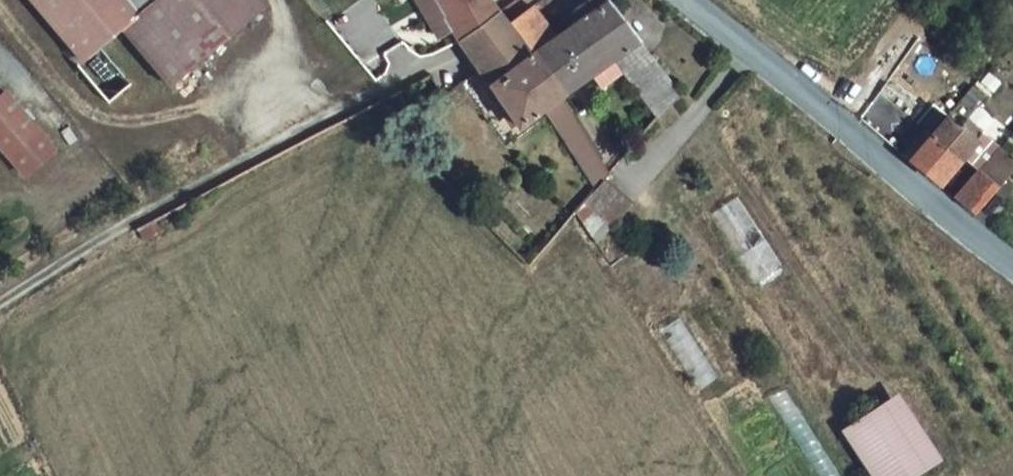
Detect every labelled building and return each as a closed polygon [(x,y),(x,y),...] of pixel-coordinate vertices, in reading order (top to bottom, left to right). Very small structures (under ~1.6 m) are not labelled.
[(261,2),(260,0),(25,0),(80,65),(119,33),(164,84),(261,2)] [(497,14),(487,0),(433,0),(456,43),(497,14)] [(679,96),(607,0),(587,0),(575,10),(612,62),(657,122),(679,96)] [(522,49),(550,29),(534,7),(506,27),(522,49)] [(612,62),(575,10),(550,29),(522,49),(521,50),(559,101),(612,62)] [(464,56),(477,74),(519,131),(559,101),(521,50),(522,49),(506,27),(502,20),(497,14),(456,43),(464,56)] [(28,134),(0,101),(0,156),(28,134)] [(572,110),(552,120),(584,188),(604,178),(572,110)] [(977,142),(949,118),(933,137),(928,141),(957,165),(960,161),(977,142)] [(925,130),(904,157),(938,186),(957,165),(928,141),(933,137),(925,130)] [(28,134),(0,156),(0,163),(14,180),(45,156),(28,134)] [(994,148),(973,172),(995,191),(1012,165),(1012,164),(1004,155),(994,148)] [(952,198),(972,214),(993,194),(995,191),(973,172),(952,198)] [(601,186),(583,207),(612,230),(628,209),(601,186)] [(993,194),(972,214),(986,226),(1003,204),(993,194)] [(736,197),(709,215),(753,284),(780,267),(736,197)] [(678,318),(658,332),(696,392),(716,378),(678,318)] [(764,398),(814,475),(838,475),(783,389),(764,398)] [(941,468),(897,406),(882,415),(926,475),(929,475),(941,468)] [(882,415),(845,440),(872,475),(926,475),(882,415)]
